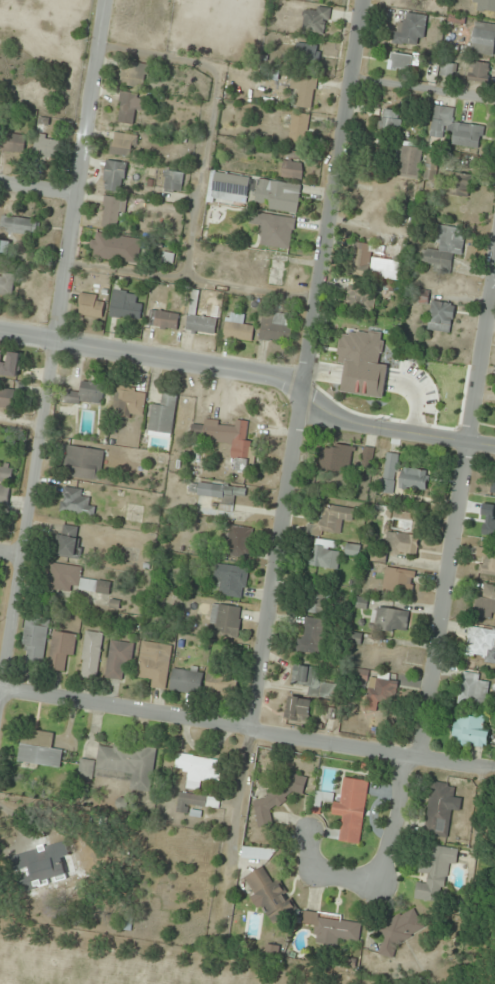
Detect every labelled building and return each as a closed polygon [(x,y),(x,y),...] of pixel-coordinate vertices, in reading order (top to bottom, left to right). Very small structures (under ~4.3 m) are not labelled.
[(472,10),(494,13),(494,0),(474,0),(472,10)] [(326,36),(329,9),(305,6),(301,32),(326,36)] [(393,44),(423,47),(426,16),(406,14),(405,24),(395,23),(393,44)] [(472,23),(472,54),(494,54),(494,23),(472,23)] [(318,50),(301,44),(297,55),(314,61),(318,50)] [(412,72),(413,64),(419,65),(421,56),(390,52),(388,69),(412,72)] [(488,83),(491,64),(470,61),(467,80),(488,83)] [(148,66),(124,62),(120,84),(144,88),(148,66)] [(455,77),(456,64),(441,63),(441,76),(455,77)] [(297,109),(313,110),(316,80),(294,78),(293,88),(299,89),(297,109)] [(135,113),(142,114),(144,95),(120,93),(118,122),(134,123),(135,113)] [(453,123),(455,108),(434,106),(430,138),(444,140),(445,130),(453,131),(451,145),(482,149),(484,127),(453,123)] [(377,132),(399,137),(403,113),(382,109),(377,132)] [(290,136),(306,138),(309,117),(293,115),(290,136)] [(0,133),(0,138),(0,151),(24,153),(26,135),(0,133)] [(136,156),(136,134),(113,134),(113,156),(136,156)] [(62,139),(36,135),(33,155),(59,159),(62,139)] [(417,180),(423,149),(403,145),(397,177),(417,180)] [(127,164),(108,160),(102,189),(121,193),(127,164)] [(302,181),(304,164),(283,162),(281,179),(302,181)] [(184,173),(165,171),(163,192),(181,194),(184,173)] [(473,176),(453,172),(448,194),(468,198),(473,176)] [(213,173),(209,201),(298,213),(301,185),(213,173)] [(122,229),(123,198),(103,198),(103,228),(122,229)] [(296,218),(259,214),(256,246),(292,250),(296,218)] [(37,219),(3,219),(3,232),(37,232),(37,219)] [(451,269),(453,254),(462,255),(465,229),(439,226),(435,250),(423,249),(421,265),(451,269)] [(139,263),(142,238),(93,234),(91,258),(139,263)] [(371,245),(358,244),(355,274),(367,276),(371,245)] [(162,263),(173,264),(174,254),(162,253),(162,263)] [(401,263),(374,257),(370,276),(397,281),(401,263)] [(12,296),(14,276),(0,274),(0,295),(12,296)] [(343,306),(371,314),(377,293),(349,285),(343,306)] [(110,317),(140,322),(143,303),(136,302),(137,293),(114,289),(110,317)] [(215,337),(219,307),(209,306),(209,313),(197,312),(199,293),(192,292),(187,333),(215,337)] [(78,316),(103,318),(105,296),(80,294),(78,316)] [(455,305),(432,301),(427,329),(450,333),(455,305)] [(149,327),(177,331),(180,314),(151,310),(149,327)] [(244,324),(245,315),(227,313),(223,339),(252,343),(254,326),(244,324)] [(293,318),(263,313),(259,339),(289,344),(293,318)] [(80,392),(67,390),(65,405),(104,409),(106,384),(81,382),(80,392)] [(412,420),(413,412),(433,416),(436,396),(417,393),(418,386),(399,383),(393,417),(412,420)] [(113,414),(143,418),(146,391),(117,387),(113,414)] [(0,388),(0,407),(12,408),(15,390),(0,388)] [(147,436),(171,439),(178,394),(162,392),(161,403),(152,402),(147,436)] [(235,428),(196,424),(194,440),(232,444),(231,459),(237,459),(236,471),(252,473),(255,446),(247,446),(249,422),(235,421),(235,428)] [(352,447),(323,444),(320,469),(350,472),(352,447)] [(105,450),(68,446),(64,477),(101,481),(105,450)] [(399,455),(387,453),(380,492),(392,494),(399,455)] [(8,506),(13,469),(0,467),(0,505),(8,506)] [(429,471),(402,468),(399,488),(426,491),(429,471)] [(222,498),(221,509),(233,510),(234,496),(245,497),(245,486),(189,482),(189,496),(222,498)] [(95,504),(87,502),(89,492),(64,487),(60,511),(93,517),(95,504)] [(353,522),(353,507),(319,507),(319,535),(341,535),(341,522),(353,522)] [(226,556),(249,559),(253,529),(231,525),(226,556)] [(83,528),(60,526),(57,555),(79,558),(83,528)] [(384,550),(416,558),(420,538),(388,531),(384,550)] [(335,571),(341,545),(315,538),(309,565),(335,571)] [(347,556),(360,555),(359,545),(346,546),(347,556)] [(477,575),(494,576),(494,549),(494,547),(480,546),(477,575)] [(243,598),(249,569),(218,562),(212,591),(243,598)] [(82,578),(83,567),(53,563),(50,588),(111,595),(112,582),(82,578)] [(415,571),(385,568),(383,590),(413,593),(415,571)] [(472,618),(494,621),(494,615),(494,586),(485,585),(484,598),(475,596),(472,618)] [(325,616),(329,594),(309,591),(305,612),(325,616)] [(238,637),(243,608),(214,603),(209,632),(238,637)] [(409,611),(374,607),(371,628),(406,633),(409,611)] [(297,650),(319,655),(327,622),(305,617),(297,650)] [(43,665),(50,623),(26,620),(20,661),(43,665)] [(494,663),(494,630),(469,626),(465,659),(494,663)] [(75,634),(54,631),(49,668),(70,671),(75,634)] [(102,633),(85,631),(81,677),(98,679),(102,633)] [(106,678),(128,681),(133,643),(111,640),(106,678)] [(166,689),(173,646),(142,641),(135,684),(166,689)] [(292,684),(310,686),(309,695),(330,697),(332,683),(318,682),(319,667),(294,665),(292,684)] [(172,692),(202,692),(202,668),(172,668),(172,692)] [(205,693),(235,699),(240,677),(209,671),(205,693)] [(398,679),(372,673),(365,707),(391,713),(398,679)] [(457,703),(485,707),(490,677),(462,673),(457,703)] [(308,723),(313,701),(289,696),(285,718),(308,723)] [(482,716),(454,716),(453,746),(488,747),(489,732),(482,732),(482,716)] [(61,769),(64,750),(54,749),(56,733),(33,730),(31,739),(21,738),(18,763),(61,769)] [(156,749),(99,744),(97,761),(80,759),(79,777),(131,782),(130,790),(152,792),(156,749)] [(185,788),(200,790),(201,781),(219,783),(222,761),(178,755),(176,769),(187,770),(185,788)] [(305,777),(267,781),(268,798),(254,800),(258,828),(274,826),(272,808),(289,806),(288,795),(306,793),(305,777)] [(360,845),(369,781),(344,777),(341,795),(316,791),(313,810),(321,812),(322,803),(333,804),(332,816),(342,817),(340,830),(327,828),(326,840),(360,845)] [(425,836),(448,837),(451,810),(461,811),(462,797),(454,796),(454,784),(429,782),(425,836)] [(187,813),(187,805),(219,808),(220,797),(178,793),(177,813),(187,813)] [(69,841),(22,853),(30,886),(77,874),(69,841)] [(459,850),(429,846),(428,857),(421,856),(419,872),(429,874),(427,883),(417,882),(415,898),(443,902),(447,864),(457,865),(459,850)] [(275,848),(242,848),(242,859),(275,859),(275,848)] [(298,910),(279,880),(273,883),(263,866),(244,878),(273,925),(298,910)] [(375,927),(389,957),(396,953),(393,946),(425,930),(415,908),(375,927)] [(304,913),(302,924),(314,926),(313,936),(322,937),(322,940),(359,945),(362,920),(304,913)]
